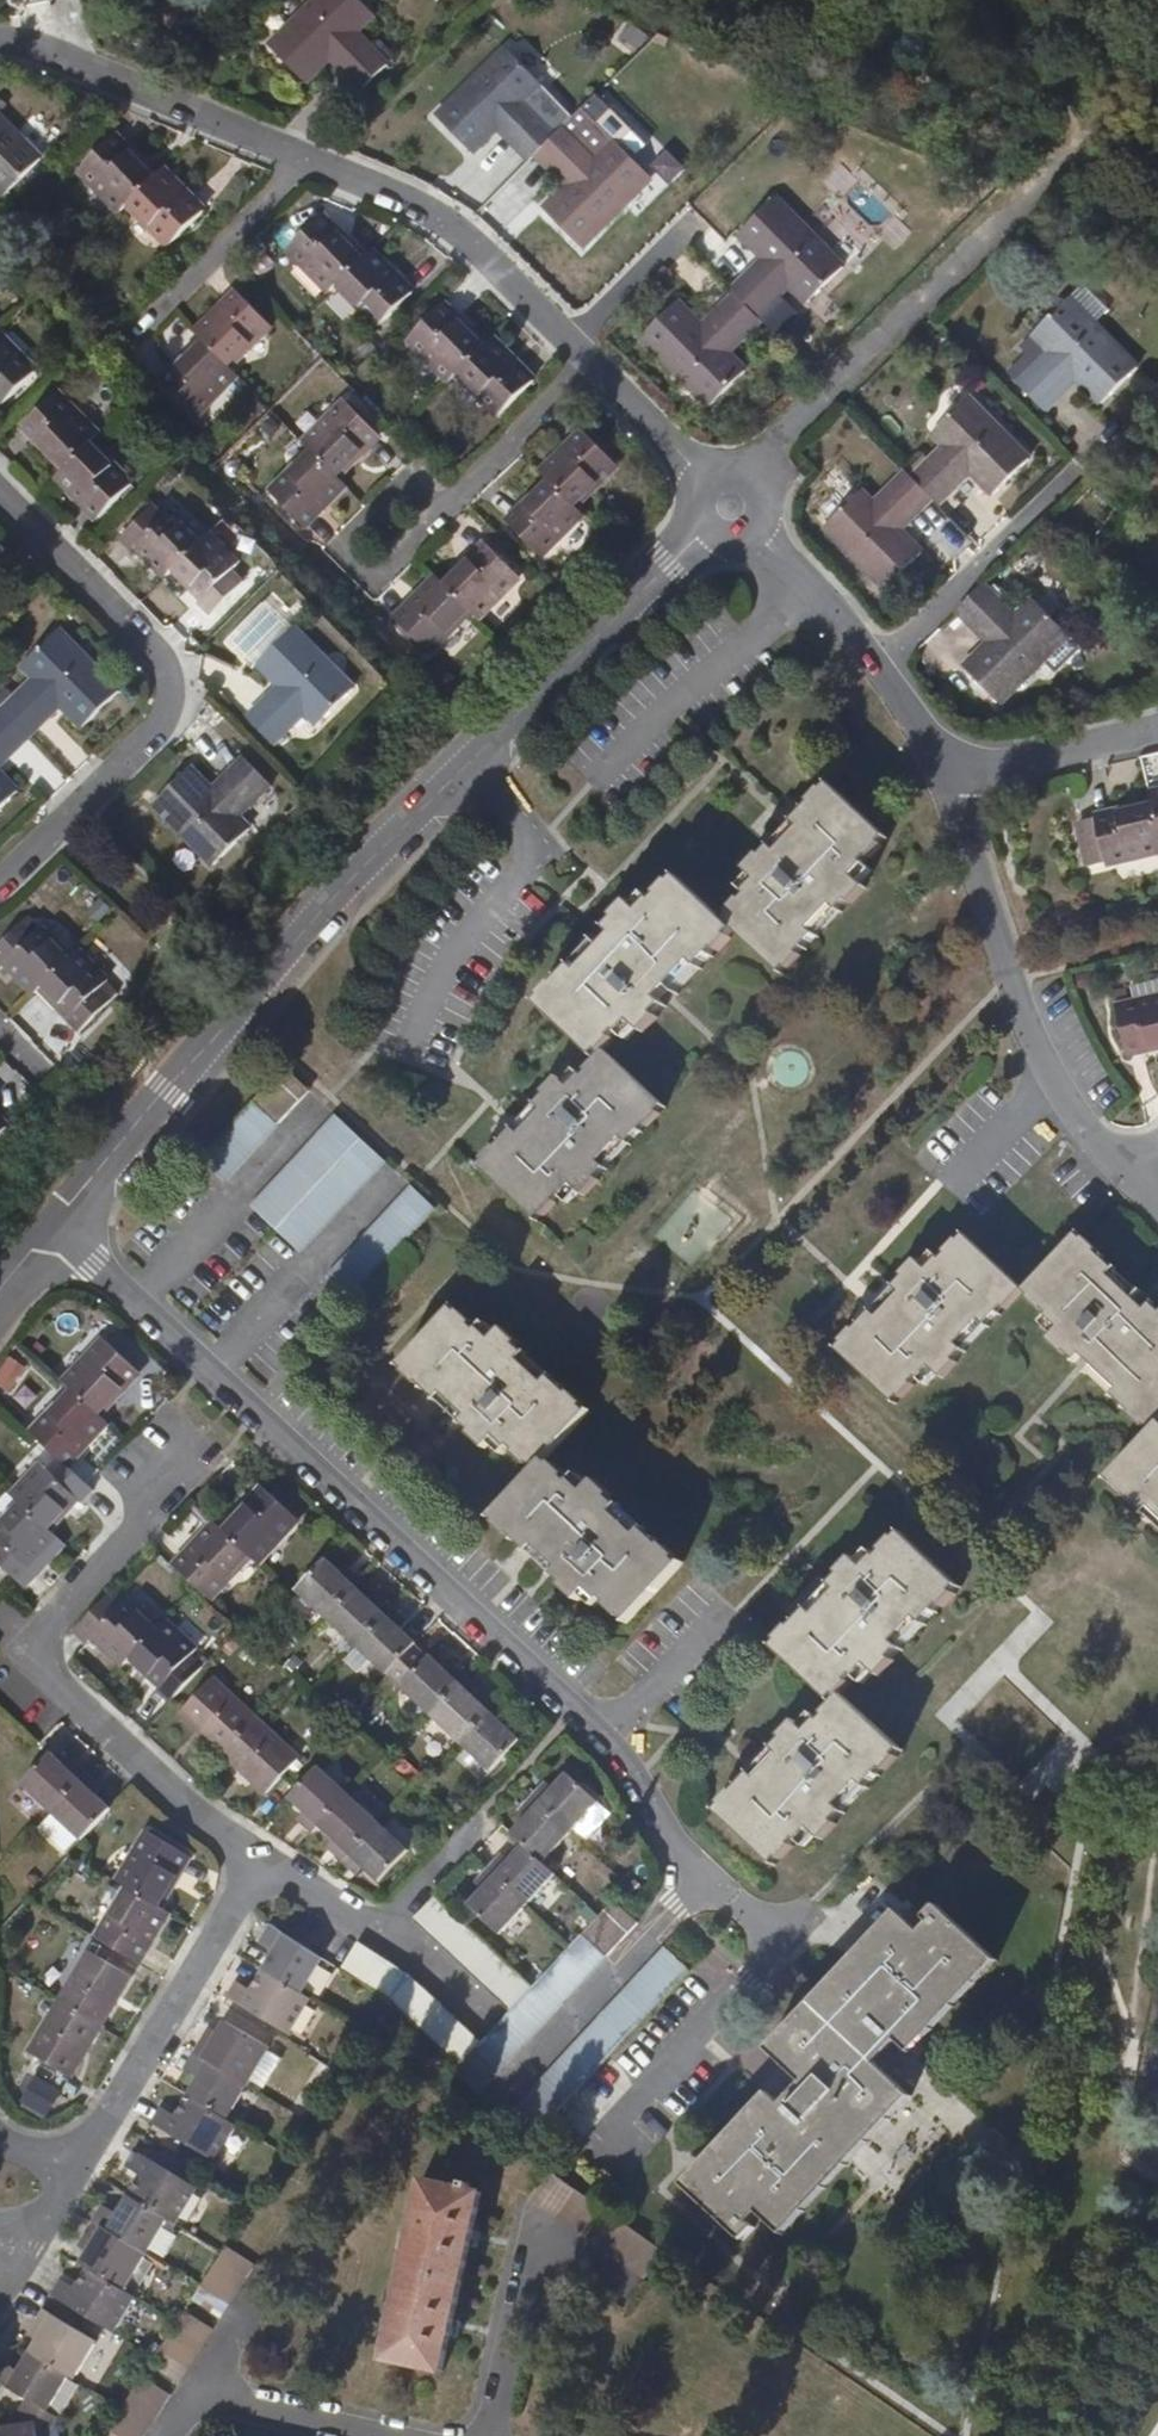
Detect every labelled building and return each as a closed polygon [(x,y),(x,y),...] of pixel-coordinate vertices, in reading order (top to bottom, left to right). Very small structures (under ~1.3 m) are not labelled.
[(350,90),(375,64),(344,32),(356,19),(336,0),(305,0),(260,46),(296,81),(319,58),(350,90)] [(474,129),(507,161),(520,147),(532,135),(500,103),(514,90),(477,54),(417,114),(453,150),(474,129)] [(532,135),(520,147),(554,180),(530,203),(566,238),(629,176),(592,141),(579,155),(546,122),(532,135)] [(50,169),(92,211),(99,203),(125,176),(83,136),(50,169)] [(12,155),(0,143),(0,168),(12,155)] [(125,176),(99,203),(140,243),(174,209),(133,169),(125,176)] [(739,256),(708,287),(712,292),(734,313),(765,282),(778,294),(814,258),(751,198),(716,233),(739,256)] [(310,278),(336,252),(292,211),(260,244),(303,286),(310,278)] [(384,286),(343,246),(336,252),(310,278),(352,318),(384,286)] [(214,287),(173,328),(180,335),(206,361),(247,320),(214,287)] [(705,349),(738,317),(734,313),(712,292),(679,324),(656,303),(620,339),(682,398),(718,362),(705,349)] [(1000,375),(1026,401),(1059,369),(1082,393),(1119,358),(1059,296),(1022,330),(1034,343),(1000,375)] [(381,332),(424,374),(432,366),(455,342),(412,301),(381,332)] [(206,361),(180,335),(139,376),(172,409),(213,368),(206,361)] [(455,342),(432,366),(473,406),(505,375),(463,335),(455,342)] [(14,364),(0,350),(0,378),(14,364)] [(39,469),(65,444),(73,436),(29,395),(0,424),(0,432),(39,469)] [(932,443),(898,473),(919,494),(924,499),(957,468),(979,491),(1015,457),(955,395),(919,428),(932,443)] [(324,397),(284,438),(291,445),(317,470),(357,429),(324,397)] [(528,475),(555,501),(597,459),(562,426),(521,467),(528,475)] [(105,485),(65,444),(39,469),(32,477),(74,518),(105,485)] [(317,470),(291,445),(250,487),(283,520),(324,478),(317,470)] [(887,526),(919,494),(898,473),(894,469),(861,500),(849,487),(812,522),(872,584),(908,549),(887,526)] [(520,551),(563,509),(555,501),(528,475),(486,517),(520,551)] [(122,538),(152,566),(160,558),(186,531),(156,503),(151,507),(139,496),(104,530),(117,543),(122,538)] [(194,523),(186,531),(160,558),(190,586),(184,593),(197,605),(230,570),(220,560),(227,554),(194,523)] [(453,605),(460,612),(502,570),(467,537),(426,578),(453,605)] [(411,647),(453,605),(426,578),(419,571),(376,614),(411,647)] [(1004,571),(988,586),(1000,599),(1016,584),(1004,571)] [(988,586),(984,583),(959,606),(990,640),(965,663),(1001,700),(1064,641),(1029,604),(1016,616),(1000,599),(988,586)] [(260,729),(291,696),(306,709),(342,673),(279,612),(243,649),(266,671),(234,704),(260,729)] [(0,693),(0,719),(12,730),(45,697),(69,720),(103,685),(41,625),(7,660),(20,673),(0,693)] [(12,730),(0,719),(0,742),(12,730)] [(141,791),(204,851),(239,816),(226,802),(259,770),(232,745),(199,777),(177,756),(141,791)] [(663,1090),(605,1037),(615,1025),(613,1023),(619,1017),(628,1025),(639,1014),(645,1019),(660,1003),(657,1000),(665,991),(658,984),(668,973),(676,978),(714,937),(717,937),(730,924),(729,921),(734,916),(785,961),(789,956),(792,959),(806,944),(804,941),(852,890),(854,891),(869,876),(863,870),(875,858),(867,850),(871,845),(873,847),(886,834),(884,831),(889,825),(829,771),(825,775),(822,774),(810,787),(812,789),(788,816),(763,843),(760,840),(745,856),(751,861),(741,873),(748,881),(744,886),(740,885),(727,898),(730,901),(725,907),(676,863),(670,870),(672,872),(660,885),(657,884),(653,889),(643,882),(632,894),(626,889),(613,902),(616,905),(607,915),(612,920),(603,932),(596,927),(556,970),(553,968),(541,983),(543,985),(537,991),(597,1045),(587,1055),(590,1058),(585,1064),(575,1056),(564,1068),(556,1063),(543,1078),(546,1080),(511,1118),(497,1133),(494,1131),(482,1144),(485,1147),(480,1152),(537,1205),(543,1199),(544,1201),(557,1187),(555,1185),(560,1180),(569,1187),(579,1176),(584,1181),(600,1165),(597,1161),(645,1110),(647,1112),(659,1098),(658,1097),(663,1090)] [(1150,806),(1153,818),(1157,840),(1157,803),(1150,806)] [(1153,818),(1095,833),(1107,878),(1157,864),(1157,840),(1153,818)] [(24,979),(32,972),(59,945),(27,915),(22,920),(11,910),(0,920),(0,956),(24,979)] [(66,937),(59,945),(32,972),(61,1001),(56,1005),(68,1018),(103,983),(92,972),(97,966),(66,937)] [(1117,1002),(1130,1047),(1157,1040),(1157,991),(1117,1002)] [(227,1171),(314,1080),(289,1057),(202,1148),(227,1171)] [(303,1242),(390,1151),(340,1104),(253,1195),(303,1242)] [(353,1290),(439,1197),(414,1174),(328,1266),(353,1290)] [(1025,1290),(1030,1295),(1029,1298),(1042,1311),(1044,1309),(1049,1314),(1041,1322),(1053,1333),(1046,1340),(1062,1354),(1065,1352),(1075,1360),(1081,1354),(1092,1365),(1086,1372),(1128,1413),(1126,1416),(1139,1429),(1141,1427),(1147,1432),(1104,1476),(1111,1482),(1109,1485),(1122,1499),(1125,1497),(1157,1528),(1157,1307),(1153,1302),(1148,1307),(1136,1296),(1141,1291),(1099,1249),(1102,1246),(1089,1234),(1086,1236),(1081,1232),(1025,1290)] [(1006,1309),(1024,1289),(966,1233),(961,1240),(957,1238),(946,1251),(948,1253),(943,1258),(934,1250),(923,1261),(917,1256),(903,1270),(906,1274),(878,1303),(853,1328),(851,1325),(838,1339),(840,1342),(835,1348),(887,1400),(893,1395),(895,1397),(909,1383),(906,1381),(912,1374),(921,1383),(933,1372),(939,1377),(954,1361),(951,1358),(1003,1307),(1006,1309)] [(551,1452),(545,1447),(589,1399),(584,1394),(587,1391),(573,1377),(570,1380),(519,1332),(521,1328),(505,1314),(500,1320),(489,1310),(481,1318),(474,1314),(476,1310),(462,1298),(460,1300),(455,1295),(401,1352),(405,1357),(403,1361),(418,1374),(420,1370),(473,1419),(471,1423),(485,1437),(491,1431),(503,1442),(511,1434),(516,1438),(514,1442),(528,1454),(530,1451),(536,1457),(492,1504),(497,1508),(494,1512),(509,1524),(511,1522),(564,1569),(560,1575),(577,1589),(582,1584),(595,1594),(603,1586),(609,1590),(606,1594),(620,1606),(623,1604),(629,1609),(680,1553),(675,1548),(677,1545),(663,1533),(661,1535),(608,1487),(611,1482),(595,1467),(590,1473),(578,1462),(570,1470),(564,1466),(567,1462),(553,1450),(551,1452)] [(98,1329),(58,1372),(65,1379),(92,1403),(132,1361),(98,1329)] [(50,1449),(59,1456),(100,1411),(92,1403),(65,1379),(61,1384),(24,1425),(50,1449)] [(14,1495),(42,1521),(69,1491),(74,1495),(86,1481),(78,1474),(59,1456),(50,1449),(40,1460),(34,1456),(6,1488),(14,1495)] [(219,1522),(246,1547),(285,1505),(251,1473),(211,1515),(219,1522)] [(50,1529),(42,1521),(14,1495),(0,1510),(0,1563),(17,1578),(29,1564),(23,1559),(50,1529)] [(246,1547),(219,1522),(180,1565),(192,1577),(214,1597),(253,1554),(246,1547)] [(898,1740),(839,1685),(850,1673),(844,1667),(849,1662),(858,1670),(869,1658),(875,1663),(889,1648),(887,1646),(935,1593),(939,1594),(951,1581),(950,1578),(954,1572),(901,1524),(896,1529),(893,1527),(880,1540),(883,1542),(877,1548),(868,1540),(857,1552),(851,1547),(836,1562),(840,1565),(790,1618),(787,1616),(775,1628),(778,1631),(772,1638),(831,1693),(821,1703),(824,1706),(820,1711),(810,1703),(799,1714),(792,1709),(777,1724),(779,1727),(730,1780),(727,1778),(715,1791),(717,1794),(712,1800),(768,1851),(772,1846),(776,1849),(789,1835),(786,1832),(792,1828),(801,1837),(812,1825),(819,1831),(834,1814),(831,1811),(879,1760),(882,1762),(895,1748),(893,1746),(898,1740)] [(324,1607),(362,1567),(355,1561),(347,1568),(339,1561),(325,1548),(296,1579),(324,1607)] [(347,1553),(339,1561),(347,1568),(355,1561),(347,1553)] [(324,1607),(354,1635),(384,1604),(368,1588),(361,1582),(369,1573),(362,1567),(324,1607)] [(376,1579),(369,1573),(361,1582),(368,1588),(376,1579)] [(89,1625),(120,1654),(127,1647),(152,1619),(119,1589),(116,1593),(104,1582),(71,1618),(85,1631),(89,1625)] [(367,1647),(385,1664),(412,1636),(415,1633),(398,1617),(392,1612),(399,1603),(392,1596),(384,1604),(354,1635),(341,1648),(355,1660),(367,1647)] [(405,1609),(399,1603),(392,1612),(398,1617),(405,1609)] [(165,1693),(199,1656),(188,1647),(192,1641),(160,1611),(152,1619),(127,1647),(156,1675),(151,1681),(165,1693)] [(385,1664),(429,1707),(467,1667),(460,1661),(453,1669),(446,1662),(428,1646),(426,1649),(412,1636),(385,1664)] [(453,1669),(460,1661),(453,1655),(446,1662),(453,1669)] [(459,1736),(490,1704),(473,1689),(467,1683),(474,1675),(467,1667),(429,1707),(459,1736)] [(175,1703),(218,1742),(250,1709),(208,1669),(175,1703)] [(481,1680),(474,1675),(467,1683),(473,1689),(481,1680)] [(490,1704),(459,1736),(488,1763),(519,1732),(503,1717),(496,1711),(502,1703),(496,1697),(490,1704)] [(510,1710),(502,1703),(496,1711),(503,1717),(510,1710)] [(293,1748),(250,1709),(218,1742),(261,1782),(293,1748)] [(47,1805),(84,1765),(77,1758),(71,1766),(64,1760),(46,1744),(42,1748),(16,1776),(47,1805)] [(70,1752),(64,1760),(71,1766),(77,1758),(70,1752)] [(312,1760),(283,1791),(300,1807),(306,1812),(299,1821),(306,1828),(314,1819),(342,1789),(312,1760)] [(47,1805),(81,1835),(110,1803),(92,1786),(84,1780),(90,1771),(84,1765),(47,1805)] [(99,1778),(90,1771),(84,1780),(92,1786),(99,1778)] [(535,1789),(528,1796),(566,1833),(594,1804),(562,1774),(549,1788),(542,1795),(535,1789)] [(541,1782),(535,1789),(542,1795),(549,1788),(541,1782)] [(375,1818),(342,1789),(314,1819),(334,1837),(341,1843),(333,1852),(339,1858),(375,1818)] [(519,1844),(539,1862),(566,1833),(528,1796),(522,1803),(529,1809),(522,1816),(507,1832),(519,1844)] [(514,1809),(522,1816),(529,1809),(522,1803),(514,1809)] [(293,1815),(299,1821),(306,1812),(300,1807),(293,1815)] [(404,1846),(375,1818),(339,1858),(346,1864),(353,1855),(359,1861),(376,1876),(404,1846)] [(118,1877),(128,1883),(158,1901),(188,1851),(149,1826),(118,1877)] [(326,1846),(333,1852),(341,1843),(334,1837),(326,1846)] [(490,1860),(484,1867),(523,1903),(550,1874),(539,1862),(519,1844),(505,1860),(498,1867),(490,1860)] [(497,1853),(490,1860),(498,1867),(505,1860),(497,1853)] [(353,1855),(346,1864),(352,1869),(359,1861),(353,1855)] [(495,1932),(523,1903),(484,1867),(478,1873),(485,1880),(478,1888),(463,1902),(495,1932)] [(485,1880),(478,1873),(471,1881),(478,1888),(485,1880)] [(136,1959),(168,1907),(158,1901),(128,1883),(97,1936),(136,1959)] [(906,2037),(990,1943),(934,1891),(922,1905),(928,1910),(919,1921),(900,1904),(773,2044),(802,2072),(782,2093),(772,2085),(686,2179),(741,2230),(754,2216),(748,2210),(757,2200),(777,2218),(904,2078),(876,2050),(896,2028),(906,2037)] [(421,1936),(444,1912),(429,1898),(406,1922),(421,1936)] [(768,2039),(773,2044),(900,1904),(895,1900),(768,2039)] [(448,2075),(472,2097),(634,1926),(609,1903),(576,1938),(569,1946),(526,1990),(504,2015),(479,2042),(455,2066),(448,2075)] [(435,1950),(458,1926),(444,1912),(421,1936),(435,1950)] [(271,1952),(260,1971),(273,1979),(296,1942),(269,1925),(258,1943),(271,1952)] [(449,1963),(471,1938),(458,1926),(435,1950),(449,1963)] [(464,1976),(485,1952),(471,1938),(449,1963),(464,1976)] [(322,1960),(296,1942),(273,1979),(301,1995),(322,1960)] [(356,1983),(375,1953),(358,1942),(339,1971),(356,1983)] [(995,1947),(990,1943),(906,2037),(910,2041),(995,1947)] [(59,2000),(99,2024),(129,1973),(89,1949),(59,2000)] [(685,1971),(660,1949),(498,2121),(523,2144),(685,1971)] [(477,1989),(500,1965),(485,1952),(464,1976),(477,1989)] [(371,1992),(390,1963),(375,1953),(356,1983),(371,1992)] [(387,2002),(407,1974),(390,1963),(371,1992),(387,2002)] [(490,2002),(513,1978),(500,1965),(477,1989),(490,2002)] [(224,1997),(252,2014),(273,1979),(260,1971),(248,1990),(234,1981),(224,1997)] [(401,2015),(424,1990),(407,1974),(387,2002),(401,2015)] [(504,2015),(526,1990),(513,1978),(490,2002),(504,2015)] [(286,2035),(308,2000),(301,1995),(273,1979),(252,2014),(286,2035)] [(415,2028),(438,2003),(424,1990),(401,2015),(415,2028)] [(69,2074),(99,2024),(59,2000),(29,2050),(69,2074)] [(428,2041),(452,2017),(438,2003),(415,2028),(428,2041)] [(442,2054),(465,2029),(452,2017),(428,2041),(442,2054)] [(202,2036),(193,2052),(220,2068),(243,2030),(225,2020),(219,2032),(212,2042),(202,2036)] [(209,2026),(202,2036),(212,2042),(219,2032),(209,2026)] [(455,2066),(479,2042),(465,2029),(442,2054),(455,2066)] [(220,2068),(251,2087),(274,2048),(243,2030),(220,2068)] [(220,2068),(193,2052),(182,2068),(197,2076),(186,2095),(199,2103),(220,2068)] [(37,2067),(22,2099),(49,2112),(64,2080),(37,2067)] [(199,2103),(230,2122),(251,2087),(220,2068),(199,2103)] [(910,2082),(904,2078),(777,2218),(782,2223),(910,2082)] [(686,2179),(772,2085),(767,2080),(681,2174),(686,2179)] [(199,2103),(186,2095),(174,2114),(160,2106),(149,2122),(177,2139),(199,2103)] [(213,2160),(236,2125),(230,2122),(199,2103),(177,2139),(213,2160)] [(141,2199),(163,2163),(157,2159),(135,2147),(125,2161),(140,2171),(127,2191),(141,2199)] [(163,2163),(167,2156),(161,2152),(157,2159),(163,2163)] [(163,2163),(183,2175),(188,2168),(167,2156),(163,2163)] [(141,2199),(178,2222),(200,2185),(183,2175),(163,2163),(141,2199)] [(553,2166),(545,2176),(596,2211),(602,2203),(553,2166)] [(384,2357),(442,2371),(484,2189),(471,2186),(473,2180),(465,2178),(463,2184),(425,2176),(384,2357)] [(582,2229),(596,2211),(545,2176),(532,2192),(582,2229)] [(141,2199),(127,2191),(117,2206),(103,2198),(91,2216),(120,2234),(141,2199)] [(151,2252),(157,2256),(178,2222),(141,2199),(120,2234),(151,2252)] [(608,2219),(659,2254),(664,2248),(614,2211),(608,2219)] [(120,2234),(91,2216),(83,2229),(93,2235),(86,2246),(78,2260),(86,2265),(97,2272),(120,2234)] [(659,2254),(608,2219),(595,2238),(644,2274),(659,2254)] [(93,2235),(83,2229),(77,2241),(86,2246),(93,2235)] [(97,2272),(128,2292),(151,2252),(120,2234),(97,2272)] [(202,2281),(192,2297),(220,2315),(254,2263),(227,2244),(223,2249),(202,2281)] [(48,2294),(75,2310),(97,2272),(86,2265),(71,2287),(57,2279),(48,2294)] [(75,2310),(113,2333),(135,2296),(128,2292),(97,2272),(75,2310)] [(34,2338),(26,2351),(27,2352),(43,2361),(66,2324),(40,2308),(31,2323),(41,2329),(34,2338)] [(213,2327),(185,2308),(153,2357),(149,2362),(177,2380),(213,2327)] [(31,2323),(26,2332),(34,2338),(41,2329),(31,2323)] [(43,2361),(68,2377),(72,2379),(94,2341),(66,2324),(43,2361)] [(27,2352),(18,2366),(4,2358),(0,2366),(0,2380),(23,2394),(43,2361),(27,2352)] [(43,2361),(23,2394),(28,2396),(48,2409),(68,2377),(43,2361)] [(141,2375),(119,2408),(100,2435),(141,2435),(169,2393),(141,2375)] [(48,2409),(28,2396),(18,2412),(32,2421),(31,2423),(10,2425),(0,2426),(0,2435),(45,2435),(57,2415),(48,2409)] [(32,2421),(18,2412),(10,2425),(31,2423),(32,2421)]
